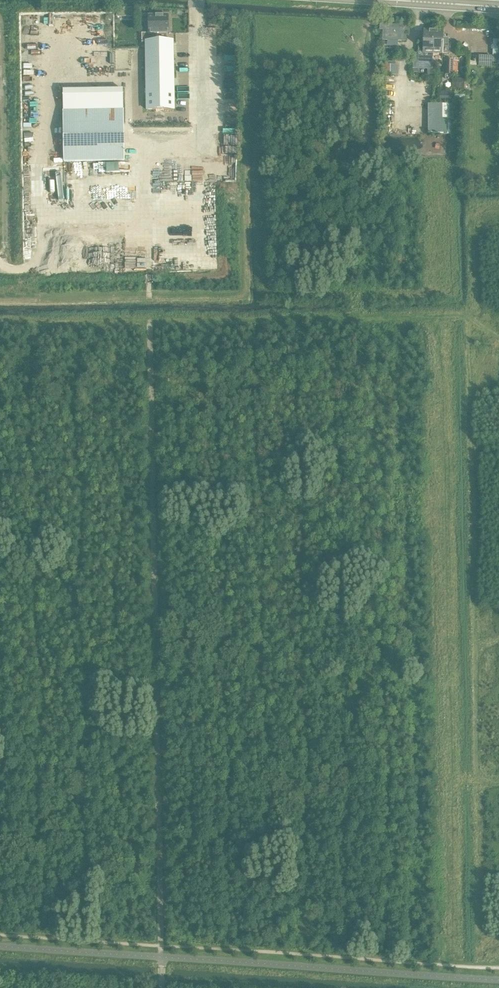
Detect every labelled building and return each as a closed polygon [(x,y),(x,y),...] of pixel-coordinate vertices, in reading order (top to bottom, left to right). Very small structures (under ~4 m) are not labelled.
[(131,8),(117,8),(117,16),(132,16),(131,8)] [(148,20),(141,20),(141,34),(142,34),(142,42),(145,42),(146,109),(174,109),(173,41),(167,41),(167,33),(168,33),(169,31),(169,28),(168,26),(168,16),(168,15),(148,15),(148,16),(148,20)] [(442,39),(442,31),(423,31),(423,43),(418,43),(418,51),(418,62),(432,63),(432,54),(442,54),(442,53),(447,54),(447,39),(442,39)] [(464,88),(464,80),(452,79),(452,88),(464,88)] [(452,92),(439,92),(439,101),(451,101),(451,100),(452,95),(452,92)] [(439,131),(450,131),(451,104),(440,104),(439,131)] [(63,111),(64,162),(124,161),(124,111),(63,111)]
